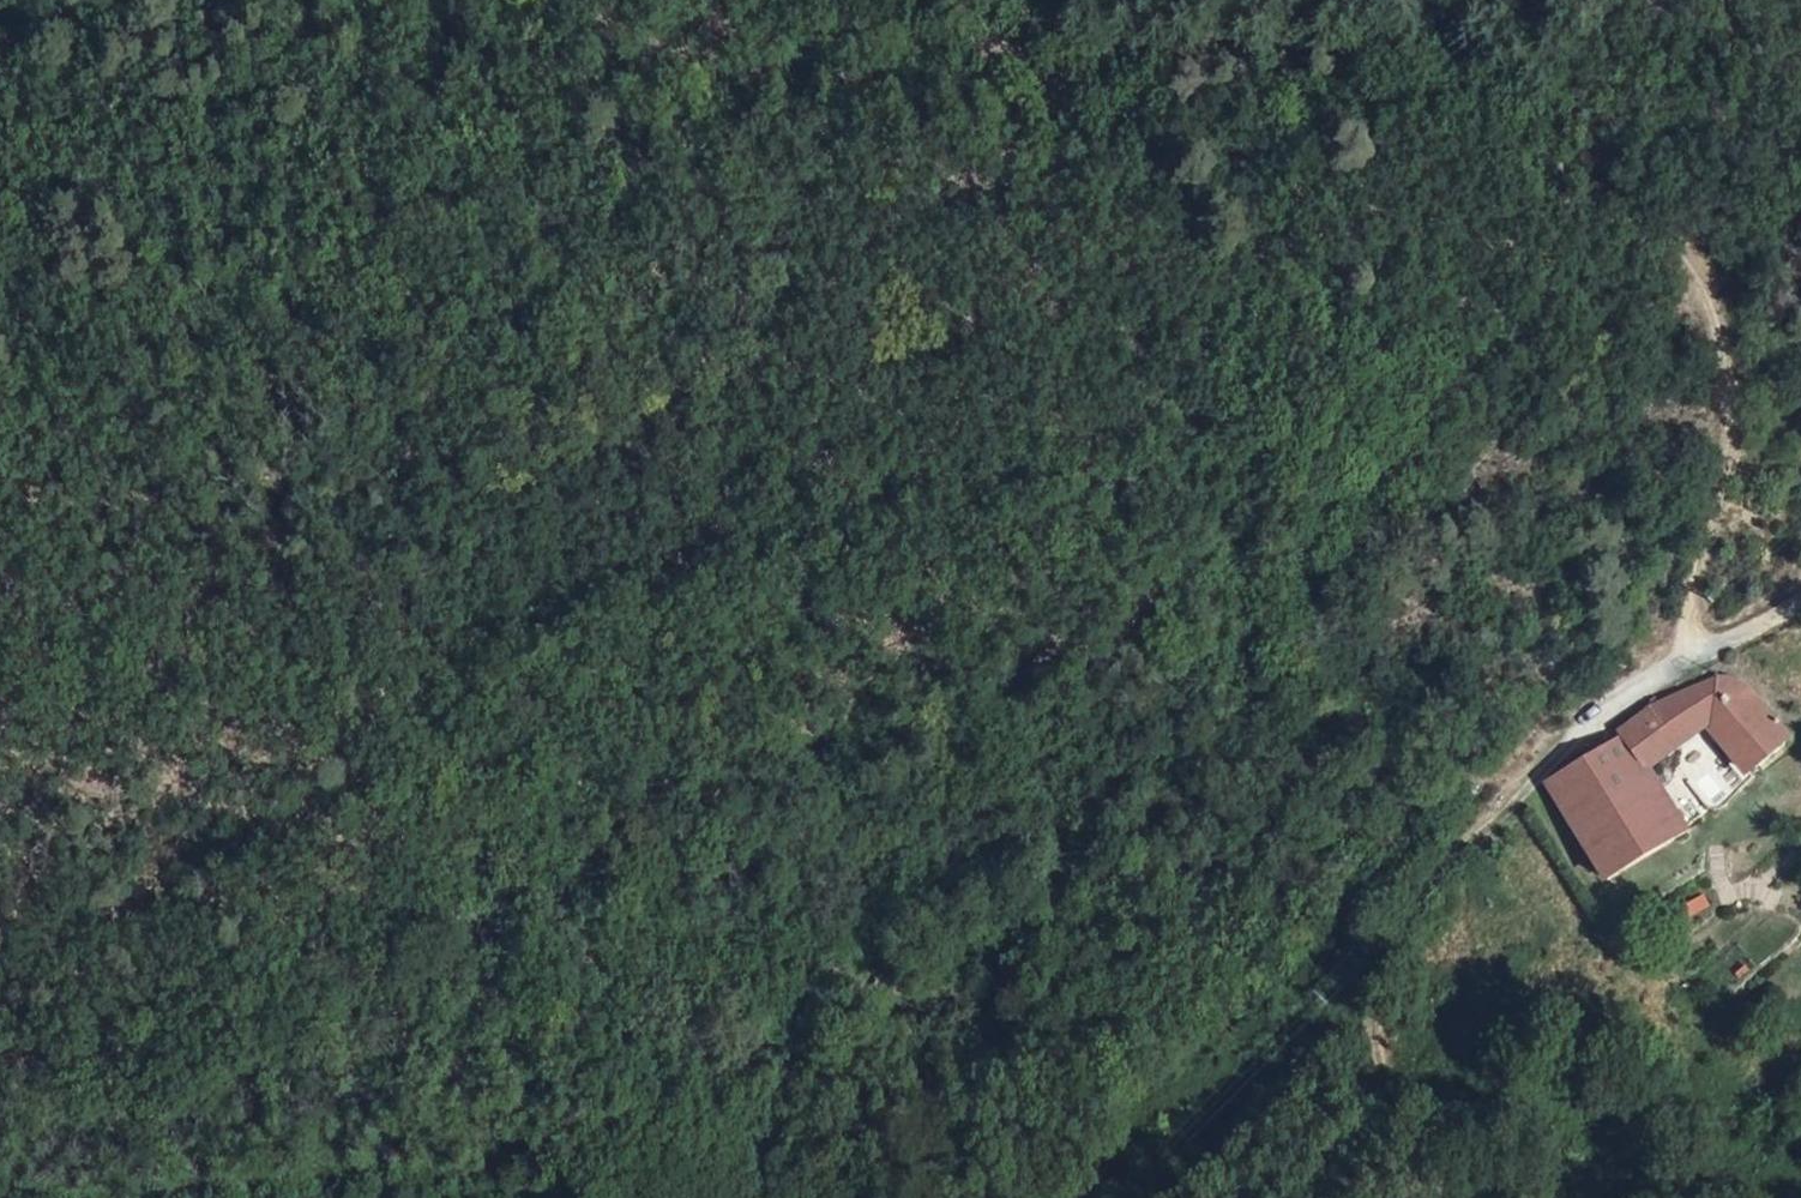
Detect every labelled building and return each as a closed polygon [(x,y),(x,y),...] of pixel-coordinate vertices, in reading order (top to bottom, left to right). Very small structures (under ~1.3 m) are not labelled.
[(1787,735),(1734,678),(1702,670),(1685,682),(1706,711),(1734,735),(1724,742),(1740,766),(1787,735)] [(1734,735),(1706,711),(1698,719),(1724,742),(1734,735)] [(1615,728),(1541,783),(1602,876),(1685,827),(1670,806),(1615,728)]
